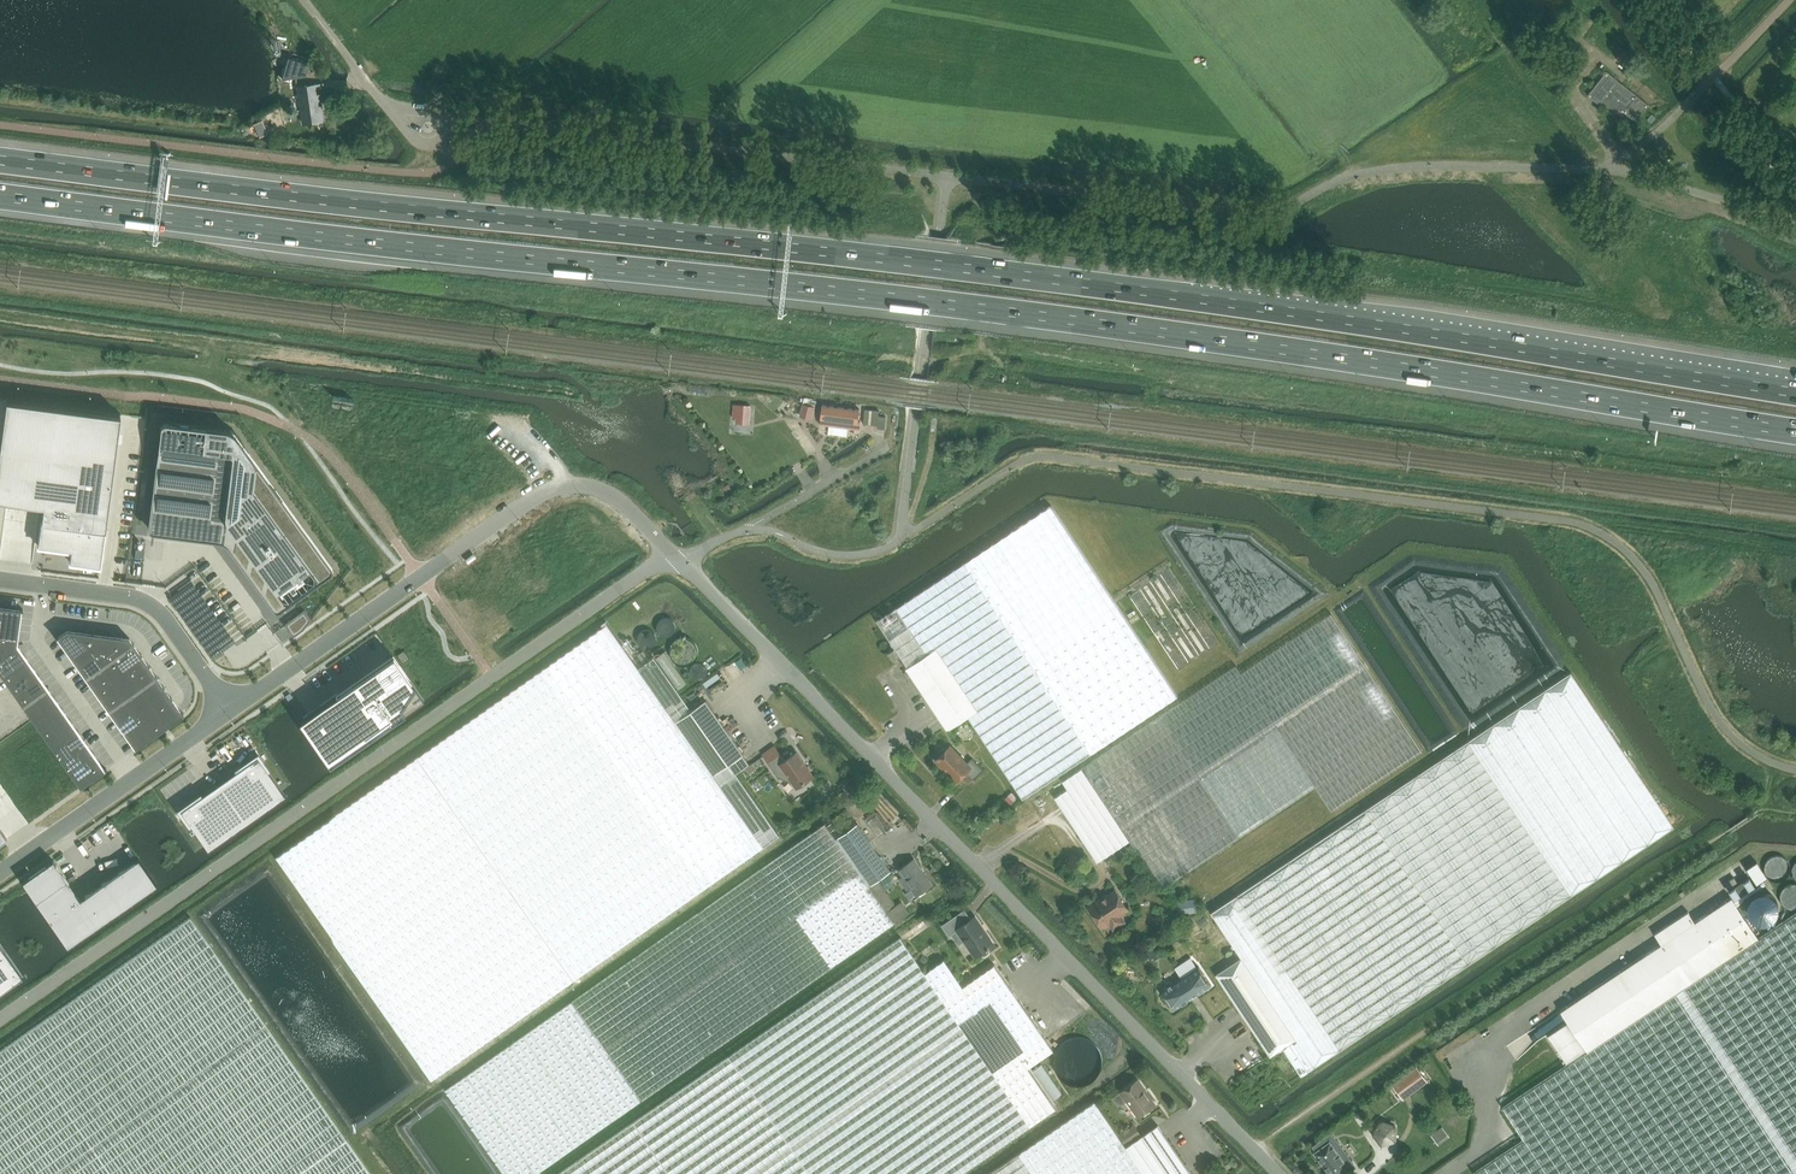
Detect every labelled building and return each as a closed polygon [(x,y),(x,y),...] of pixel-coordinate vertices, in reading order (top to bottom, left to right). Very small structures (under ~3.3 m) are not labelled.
[(307,76),(310,64),(288,57),(282,79),(307,76)] [(1649,105),(1623,85),(1617,80),(1607,71),(1588,95),(1611,113),(1624,112),(1636,121),(1649,105)] [(323,120),(319,96),(324,94),(324,91),(326,91),(325,83),(298,87),(303,123),(323,120)] [(710,388),(691,386),(690,393),(709,396),(710,388)] [(7,500),(39,505),(40,505),(44,505),(42,520),(38,545),(72,550),(70,562),(81,563),(100,566),(105,529),(121,414),(6,399),(6,400),(2,435),(0,447),(0,499),(7,500)] [(812,419),(816,407),(803,403),(800,416),(812,419)] [(839,426),(842,407),(823,405),(822,418),(821,424),(839,426)] [(858,422),(860,410),(842,407),(839,426),(860,429),(861,422),(858,422)] [(878,429),(885,430),(887,417),(879,416),(880,411),(865,409),(864,424),(878,426),(878,429)] [(755,411),(737,410),(738,423),(743,423),(743,429),(755,429),(755,411)] [(157,454),(148,527),(148,528),(149,530),(150,531),(151,532),(153,532),(167,534),(217,540),(220,541),(222,542),(224,543),(226,544),(228,546),(242,566),(251,578),(273,608),(274,609),(275,610),(277,610),(278,610),(280,609),(294,599),(330,573),(331,572),(332,571),(332,569),(332,567),(331,566),(236,435),(234,433),(232,431),(229,429),(226,428),(223,428),(166,421),(164,421),(163,421),(162,422),(161,424),(161,425),(159,440),(157,454)] [(1052,505),(878,620),(908,667),(907,668),(948,730),(968,716),(1024,798),(1179,696),(1052,505)] [(0,606),(0,648),(16,644),(21,609),(0,606)] [(288,621),(285,624),(293,636),(303,629),(311,619),(304,609),(298,614),(291,619),(290,619),(289,618),(289,619),(288,620),(288,621)] [(1331,613),(1241,673),(1316,786),(1332,810),(1422,750),(1331,613)] [(418,757),(276,857),(432,1080),(574,979),(764,846),(780,835),(749,790),(736,773),(750,763),(743,754),(744,753),(707,700),(692,710),(655,657),(639,668),(608,623),(418,757)] [(67,629),(57,637),(70,655),(92,640),(93,633),(67,629)] [(129,638),(120,636),(93,633),(92,640),(99,651),(107,662),(133,643),(129,638)] [(92,640),(70,655),(77,666),(99,651),(92,640)] [(133,643),(107,662),(114,673),(141,654),(133,643)] [(0,648),(0,672),(24,655),(16,644),(0,648)] [(899,658),(894,650),(889,653),(894,661),(899,658)] [(99,651),(77,666),(85,677),(107,662),(99,651)] [(141,654),(114,673),(122,683),(148,665),(141,654)] [(0,672),(0,673),(7,683),(32,666),(24,655),(0,672)] [(299,720),(298,720),(298,721),(329,764),(329,765),(424,699),(421,695),(400,664),(393,655),(342,691),(338,693),(337,693),(308,713),(299,720)] [(735,661),(741,669),(747,665),(741,657),(735,661)] [(107,662),(85,677),(93,688),(114,673),(107,662)] [(148,665),(122,683),(130,694),(156,676),(148,665)] [(32,666),(7,683),(15,694),(39,677),(32,666)] [(1068,789),(1055,797),(1098,862),(1111,853),(1130,841),(1162,889),(1185,873),(1316,786),(1241,673),(1236,666),(1082,768),(1062,781),(1068,789)] [(1283,1048),(1301,1075),(1674,826),(1571,672),(1211,912),(1241,957),(1216,974),(1270,1056),(1283,1048)] [(114,673),(93,688),(100,699),(122,683),(114,673)] [(156,676),(130,694),(137,705),(164,687),(156,676)] [(39,677),(15,694),(23,705),(47,688),(39,677)] [(122,683),(100,699),(108,710),(130,694),(122,683)] [(164,687),(137,705),(145,716),(171,697),(164,687)] [(47,688),(23,705),(30,716),(54,699),(47,688)] [(130,694),(108,710),(116,720),(137,705),(130,694)] [(171,697),(145,716),(156,732),(183,714),(171,697)] [(54,699),(30,716),(38,726),(62,709),(54,699)] [(137,705),(116,720),(123,731),(145,716),(137,705)] [(62,709),(38,726),(45,737),(70,720),(62,709)] [(145,716),(123,731),(135,747),(156,732),(145,716)] [(70,720),(45,737),(53,748),(77,731),(70,720)] [(77,731),(53,748),(61,759),(85,742),(77,731)] [(85,742),(61,759),(68,770),(93,753),(85,742)] [(957,781),(962,776),(969,783),(973,779),(983,769),(973,758),(967,763),(950,746),(936,760),(957,781)] [(781,776),(784,778),(788,780),(792,779),(797,787),(814,776),(797,752),(786,760),(781,754),(768,762),(779,778),(781,776)] [(93,753),(68,770),(73,776),(80,787),(104,770),(93,753)] [(258,756),(219,783),(244,819),(246,822),(246,823),(285,795),(282,791),(258,756)] [(219,783),(180,810),(205,846),(207,848),(208,849),(246,823),(246,822),(244,819),(219,783)] [(1017,798),(1012,793),(1005,799),(1010,804),(1017,798)] [(876,816),(868,821),(878,835),(886,829),(876,816)] [(858,823),(836,839),(825,823),(445,1090),(504,1173),(537,1173),(901,919),(905,916),(904,914),(908,911),(901,901),(896,905),(878,880),(891,871),(858,823)] [(51,860),(22,880),(68,946),(157,884),(139,858),(79,900),(51,860)] [(932,884),(914,858),(899,869),(903,875),(899,878),(907,890),(911,887),(917,895),(932,884)] [(1767,877),(1757,861),(1747,868),(1757,884),(1767,877)] [(1185,876),(1179,880),(1183,885),(1188,881),(1185,876)] [(1724,883),(1728,888),(1737,882),(1734,876),(1724,883)] [(1749,876),(1728,889),(1735,900),(1755,886),(1749,876)] [(1111,923),(1112,926),(1116,926),(1121,923),(1122,919),(1120,915),(1128,909),(1115,890),(1103,899),(1102,897),(1089,906),(1103,928),(1111,923)] [(1568,1020),(1568,1021),(1548,1034),(1568,1064),(1503,1107),(1524,1139),(1474,1172),(1475,1173),(1795,1173),(1795,913),(1758,938),(1731,897),(1695,922),(1688,912),(1655,934),(1661,944),(1561,1010),(1568,1020)] [(1195,898),(1177,901),(1179,914),(1197,912),(1195,898)] [(975,916),(971,919),(965,910),(943,925),(949,935),(957,929),(976,956),(981,953),(982,954),(986,955),(989,953),(990,949),(989,948),(994,944),(986,932),(985,933),(980,926),(981,925),(975,916)] [(1205,916),(1199,920),(1204,927),(1210,923),(1205,916)] [(191,917),(0,1051),(0,1173),(372,1173),(191,917)] [(925,921),(902,938),(904,942),(928,926),(925,921)] [(995,965),(963,986),(945,960),(926,973),(904,942),(902,938),(901,937),(558,1173),(960,1173),(1056,1108),(1028,1067),(1054,1050),(995,965)] [(22,976),(6,953),(0,944),(0,992),(22,976)] [(1157,945),(1149,951),(1155,961),(1164,955),(1157,945)] [(1174,1010),(1212,985),(1199,966),(1161,991),(1174,1010)] [(1417,1067),(1393,1085),(1403,1099),(1427,1081),(1417,1067)] [(1138,1079),(1121,1092),(1139,1116),(1146,1111),(1148,1112),(1152,1109),(1152,1106),(1156,1104),(1138,1079)] [(1158,1125),(1127,1146),(1095,1100),(987,1173),(1191,1173),(1158,1125)] [(1381,1118),(1371,1134),(1380,1147),(1397,1141),(1396,1126),(1381,1118)] [(1126,1130),(1119,1135),(1126,1145),(1140,1135),(1135,1128),(1128,1133),(1126,1130)] [(1312,1145),(1316,1150),(1314,1152),(1330,1173),(1338,1173),(1340,1172),(1341,1173),(1347,1173),(1357,1167),(1331,1132),(1312,1145)]
